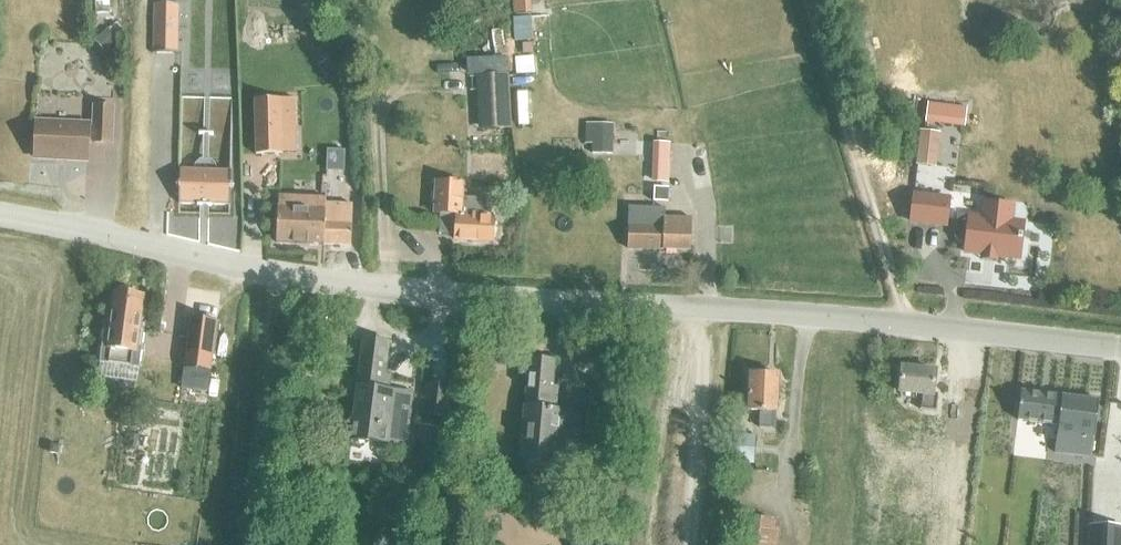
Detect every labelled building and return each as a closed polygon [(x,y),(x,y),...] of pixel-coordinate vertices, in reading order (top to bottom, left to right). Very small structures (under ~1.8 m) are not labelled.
[(90,9),(108,9),(108,0),(90,0),(90,9)] [(152,54),(178,54),(179,5),(152,4),(152,54)] [(95,41),(105,51),(118,39),(109,29),(95,41)] [(532,45),(522,46),(523,55),(532,54),(532,45)] [(534,57),(515,59),(516,76),(535,75),(534,57)] [(506,76),(485,77),(486,130),(510,130),(508,76),(506,76)] [(294,99),(255,100),(256,153),(282,152),(281,125),(294,125),(294,99)] [(906,103),(903,126),(914,127),(917,105),(906,103)] [(928,104),(926,122),(940,123),(942,106),(929,104),(928,104)] [(942,106),(940,123),(965,125),(967,108),(942,106)] [(35,160),(87,162),(88,142),(93,142),(93,143),(111,144),(113,109),(95,108),(94,128),(89,128),(89,126),(36,123),(35,160)] [(586,125),(586,143),(612,144),(612,125),(586,125)] [(917,165),(936,167),(940,134),(921,132),(917,165)] [(234,188),(231,185),(231,171),(179,170),(179,184),(175,187),(179,190),(179,204),(197,204),(197,205),(212,206),(212,204),(230,204),(231,191),(234,188)] [(463,200),(464,185),(438,183),(436,213),(441,213),(441,229),(457,230),(456,243),(493,245),(494,222),(486,221),(488,203),(463,200)] [(654,202),(668,202),(668,188),(654,188),(654,202)] [(912,222),(947,226),(950,199),(915,195),(912,222)] [(325,200),(279,199),(277,245),(347,247),(349,207),(325,206),(325,200)] [(959,216),(957,240),(968,241),(966,253),(1021,259),(1025,223),(1012,222),(1014,206),(1003,205),(985,203),(983,218),(970,217),(959,216)] [(629,216),(628,249),(691,251),(693,218),(665,217),(665,209),(629,208),(629,216)] [(105,325),(100,361),(138,367),(143,331),(139,330),(144,296),(132,294),(129,289),(121,288),(117,291),(115,291),(110,326),(105,325)] [(217,321),(190,318),(183,369),(210,372),(217,321)] [(391,372),(386,371),(390,342),(363,339),(351,439),(406,446),(413,392),(389,390),(391,372)] [(521,460),(577,465),(581,410),(556,408),(557,386),(552,386),(554,361),(529,359),(521,460)] [(934,395),(936,372),(904,369),(901,393),(924,395),(923,411),(938,413),(939,395),(934,395)] [(760,412),(759,429),(775,430),(776,414),(777,414),(780,377),(751,375),(748,411),(760,412)] [(423,413),(448,416),(452,385),(427,383),(423,413)] [(1054,430),(1060,430),(1058,452),(1094,457),(1100,401),(1023,392),(1020,420),(1054,424),(1054,430)] [(617,415),(587,412),(585,431),(616,434),(617,415)] [(727,463),(755,465),(757,438),(729,436),(727,463)] [(779,521),(744,517),(740,544),(777,544),(779,521)] [(1089,527),(1088,544),(1120,544),(1120,528),(1089,527)]
